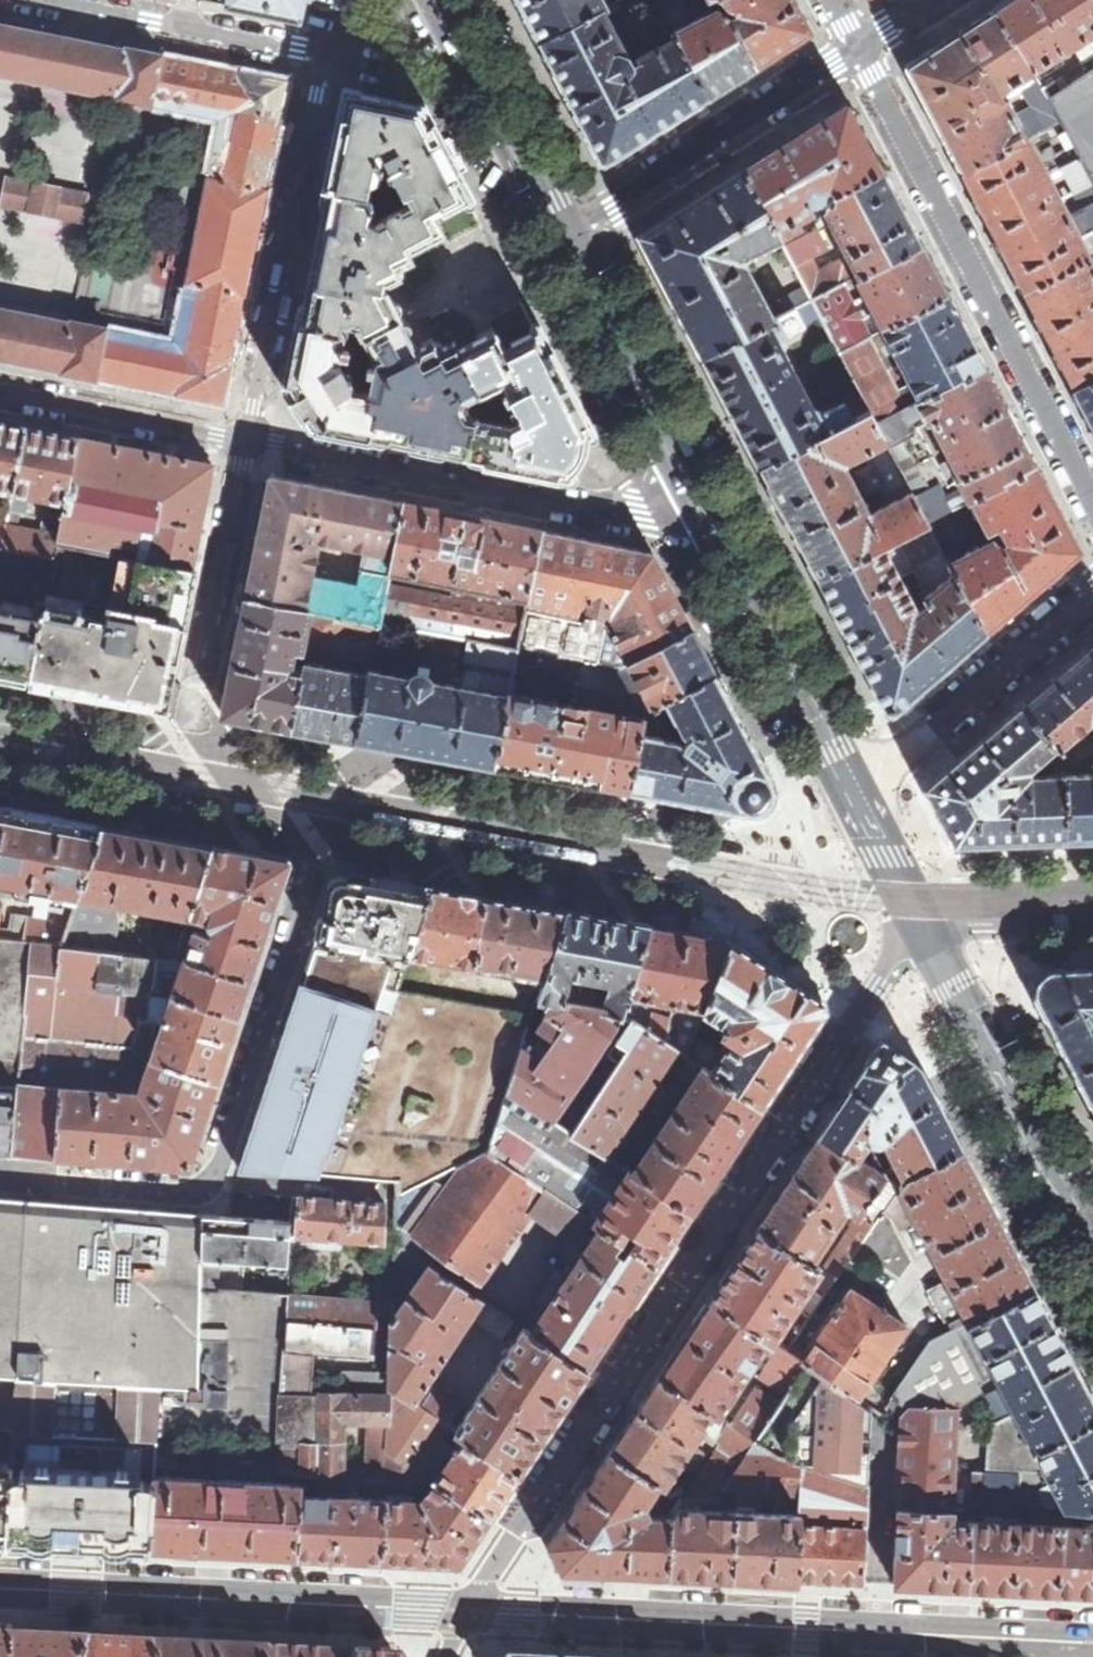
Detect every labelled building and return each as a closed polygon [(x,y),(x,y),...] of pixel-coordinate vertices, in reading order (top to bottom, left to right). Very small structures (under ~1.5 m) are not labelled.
[(225,6),(302,22),(306,0),(226,0),(225,6)] [(539,41),(603,9),(606,7),(602,0),(518,0),(521,6),(523,9),(539,41)] [(660,5),(657,0),(631,0),(637,12),(644,13),(660,5)] [(683,0),(657,0),(660,5),(664,13),(681,3),(683,0)] [(756,66),(810,32),(811,30),(808,25),(807,25),(794,0),(725,0),(727,4),(730,6),(736,6),(739,11),(734,13),(756,66)] [(994,10),(1032,70),(1064,49),(1065,50),(1079,41),(1077,38),(1092,29),(1092,0),(1010,0),(994,10)] [(691,21),(681,3),(664,13),(674,33),(682,29),(683,26),(691,21)] [(676,37),(709,97),(756,66),(734,13),(721,8),(707,16),(702,15),(691,21),(683,26),(682,29),(674,33),(676,37)] [(539,41),(602,162),(605,163),(709,97),(676,37),(640,56),(639,58),(640,61),(631,64),(603,9),(539,41)] [(1032,70),(994,10),(993,11),(992,10),(907,65),(907,66),(961,170),(962,170),(1026,137),(1015,115),(1001,89),(1016,80),(1032,70)] [(163,56),(0,23),(0,79),(78,95),(81,95),(83,94),(84,92),(97,94),(102,96),(115,98),(120,101),(152,107),(152,105),(163,56)] [(1079,41),(1089,57),(1092,54),(1092,29),(1077,38),(1079,41)] [(175,342),(108,329),(98,379),(203,400),(223,404),(227,387),(278,130),(282,83),(163,56),(152,105),(220,119),(218,128),(220,128),(178,334),(177,334),(175,342)] [(1015,115),(1026,137),(1027,137),(1062,119),(1051,97),(1032,70),(1016,80),(1030,107),(1015,115)] [(388,212),(409,250),(423,242),(436,235),(443,231),(444,230),(434,212),(442,207),(445,212),(469,198),(467,193),(466,193),(422,107),(348,91),(329,187),(372,195),(378,170),(382,171),(383,163),(380,162),(382,155),(393,176),(400,190),(403,196),(404,195),(407,202),(388,212)] [(836,194),(883,170),(849,104),(847,103),(745,168),(746,169),(744,170),(781,236),(786,247),(808,235),(800,218),(815,211),(810,201),(817,201),(819,200),(822,198),(825,196),(826,193),(826,189),(832,186),(836,194)] [(1089,258),(1090,257),(1069,216),(1048,176),(1039,159),(1027,137),(1026,137),(962,170),(963,172),(962,173),(1024,291),(1089,258)] [(1075,143),(1074,141),(1039,159),(1048,176),(1064,168),(1083,158),(1075,143)] [(1064,168),(1076,191),(1092,182),(1092,178),(1083,158),(1064,168)] [(640,235),(703,355),(771,319),(774,318),(746,264),(745,256),(781,236),(744,170),(744,169),(640,235)] [(860,274),(921,242),(902,205),(894,188),(893,188),(883,170),(836,194),(826,209),(833,222),(831,224),(837,235),(838,234),(849,253),(860,274)] [(400,190),(393,176),(390,177),(386,191),(389,196),(400,190)] [(55,215),(83,221),(87,193),(86,192),(36,182),(36,184),(6,178),(0,204),(3,205),(4,199),(10,201),(10,200),(18,202),(18,201),(23,202),(23,203),(31,205),(30,212),(47,215),(55,215)] [(362,335),(400,314),(385,286),(383,284),(389,279),(390,281),(395,278),(400,275),(402,274),(398,267),(399,266),(413,258),(409,250),(388,212),(370,221),(367,219),(372,195),(329,187),(315,255),(301,324),(343,331),(347,331),(347,328),(343,327),(344,323),(356,325),(362,335)] [(1092,256),(1092,203),(1069,216),(1090,257),(1092,256)] [(808,235),(786,247),(795,263),(810,255),(828,246),(819,229),(808,235)] [(876,312),(884,328),(949,295),(921,242),(860,274),(857,275),(873,307),(876,312)] [(810,255),(795,263),(807,286),(813,298),(842,283),(857,275),(860,274),(849,253),(818,269),(810,255)] [(1089,258),(1024,291),(1033,310),(1035,314),(1042,328),(1046,334),(1074,388),(1092,377),(1092,267),(1089,258)] [(884,328),(876,312),(872,313),(859,316),(842,283),(813,298),(813,299),(821,315),(840,351),(884,328)] [(786,312),(813,299),(813,298),(807,286),(780,300),(786,312)] [(949,295),(884,328),(902,361),(912,381),(921,397),(984,366),(984,365),(976,348),(977,348),(970,334),(969,334),(949,295)] [(774,318),(771,319),(783,342),(785,334),(821,315),(813,299),(786,312),(774,318)] [(108,329),(108,327),(72,320),(67,316),(0,303),(0,358),(98,379),(108,329)] [(483,389),(463,350),(458,341),(443,349),(438,341),(435,342),(431,344),(425,347),(422,346),(417,345),(406,324),(408,322),(405,316),(402,318),(400,314),(362,335),(375,357),(374,363),(369,362),(367,370),(373,370),(369,388),(361,434),(388,439),(466,455),(475,418),(464,415),(459,405),(461,398),(483,389)] [(703,355),(761,468),(828,432),(817,410),(783,342),(771,319),(703,355)] [(340,345),(343,331),(301,324),(288,387),(312,424),(361,434),(369,388),(353,385),(354,381),(348,374),(339,363),(338,352),(345,354),(346,346),(340,345)] [(917,398),(921,397),(912,381),(900,387),(890,368),(902,361),(884,328),(840,351),(858,386),(871,410),(876,419),(917,398)] [(476,343),(463,350),(483,389),(504,382),(508,390),(500,394),(505,402),(512,398),(515,404),(523,419),(516,422),(509,425),(475,418),(466,455),(569,476),(570,471),(575,467),(579,463),(582,458),(585,452),(587,446),(588,440),(588,434),(592,432),(538,329),(513,342),(516,346),(507,351),(497,331),(495,332),(487,337),(476,343)] [(969,499),(972,498),(1035,464),(1036,463),(1028,449),(1024,440),(1007,407),(986,367),(984,365),(984,366),(921,397),(917,398),(929,421),(934,419),(944,437),(942,442),(948,453),(952,454),(955,459),(963,474),(958,477),(969,499)] [(348,374),(354,381),(358,378),(352,371),(348,374)] [(1074,388),(1092,426),(1092,377),(1074,388)] [(826,412),(817,410),(828,432),(871,410),(858,386),(842,395),(845,401),(826,412)] [(917,398),(876,419),(887,440),(913,490),(928,520),(943,512),(960,504),(969,499),(958,477),(963,474),(955,459),(951,458),(941,464),(921,425),(929,421),(917,398)] [(523,419),(515,404),(508,408),(516,422),(523,419)] [(761,468),(819,578),(850,561),(882,544),(928,520),(913,490),(880,507),(869,512),(849,473),(841,470),(836,472),(834,467),(864,451),(887,440),(876,419),(871,410),(828,432),(761,468)] [(12,491),(25,425),(7,422),(0,420),(0,489),(12,491)] [(51,499),(67,502),(80,437),(25,425),(12,491),(30,495),(51,499)] [(58,544),(193,569),(213,464),(80,437),(67,502),(58,544)] [(880,507),(913,490),(887,440),(864,451),(871,464),(857,471),(868,492),(871,490),(880,507)] [(1003,544),(1031,594),(1081,550),(1037,465),(1036,466),(1035,464),(972,498),(987,528),(991,529),(1000,524),(1009,541),(1005,543),(1003,544)] [(247,597),(345,617),(380,622),(391,570),(404,503),(366,495),(271,476),(253,560),(247,597)] [(56,558),(58,544),(67,502),(51,499),(50,504),(48,504),(42,532),(20,528),(23,513),(26,514),(30,495),(12,491),(0,547),(56,558)] [(527,598),(541,530),(495,520),(451,511),(404,503),(391,570),(527,598)] [(943,512),(958,539),(974,531),(960,504),(943,512)] [(928,520),(950,562),(968,553),(969,549),(966,544),(961,547),(958,539),(943,512),(928,520)] [(927,595),(955,570),(950,562),(928,520),(882,544),(900,577),(914,570),(927,595)] [(629,660),(692,627),(676,596),(653,553),(594,541),(541,530),(527,598),(526,604),(584,614),(583,622),(583,624),(601,628),(603,617),(608,618),(629,660)] [(968,553),(950,562),(955,570),(987,631),(1002,619),(1002,618),(1031,594),(1003,544),(1005,543),(994,539),(981,546),(977,545),(969,549),(968,553)] [(31,680),(144,701),(170,682),(193,569),(58,544),(56,558),(47,600),(45,609),(31,680)] [(850,561),(819,578),(846,631),(888,711),(890,712),(892,712),(893,712),(919,689),(966,649),(987,631),(955,570),(927,595),(925,597),(929,602),(918,611),(900,577),(882,544),(850,561)] [(47,600),(56,558),(0,547),(0,562),(47,571),(45,581),(38,580),(35,593),(36,593),(35,598),(47,600)] [(527,598),(391,570),(380,622),(380,623),(458,637),(518,647),(518,646),(525,610),(526,604),(527,598)] [(31,680),(45,609),(38,607),(37,613),(24,611),(25,604),(9,601),(14,577),(0,575),(0,674),(31,680)] [(304,646),(337,653),(345,617),(247,597),(223,711),(222,714),(223,715),(224,716),(292,728),(303,673),(292,670),(295,650),(303,652),(304,646)] [(618,663),(629,660),(608,618),(603,617),(601,628),(583,624),(583,622),(525,610),(518,646),(618,663)] [(380,622),(345,617),(337,653),(373,660),(380,623),(380,622)] [(653,706),(716,673),(694,629),(693,630),(692,627),(629,660),(653,706)] [(518,647),(458,637),(456,651),(468,653),(466,665),(468,665),(466,682),(450,679),(449,684),(434,682),(428,673),(429,663),(419,661),(417,671),(415,673),(407,672),(406,676),(371,669),(370,675),(356,741),(358,741),(494,765),(494,764),(518,647)] [(1022,705),(1056,744),(1059,747),(1092,719),(1092,643),(1022,705)] [(647,709),(653,706),(629,660),(618,663),(518,646),(518,647),(494,764),(558,776),(558,775),(568,777),(568,778),(632,790),(647,709)] [(303,673),(292,728),(356,741),(370,675),(305,662),(303,673)] [(725,690),(716,673),(653,706),(647,709),(632,790),(632,791),(719,807),(740,810),(745,812),(746,810),(748,811),(753,811),(758,811),(761,810),(762,810),(766,809),(765,808),(768,806),(770,803),(772,801),(773,797),(774,797),(775,793),(774,793),(774,789),(774,786),(773,783),(771,780),(771,779),(770,778),(771,777),(764,763),(726,689),(725,690)] [(1056,744),(1022,705),(927,787),(955,843),(1068,838),(1066,773),(1056,774),(1031,774),(1030,766),(1040,758),(1056,744)] [(1066,773),(1079,773),(1079,757),(1092,750),(1092,741),(1065,755),(1066,773)] [(1056,774),(1066,773),(1065,755),(1065,754),(1059,747),(1056,744),(1040,758),(1043,761),(1050,755),(1056,762),(1056,774)] [(1068,838),(1092,837),(1092,772),(1079,773),(1066,773),(1068,838)] [(14,899),(16,889),(20,889),(20,887),(35,890),(33,901),(43,903),(42,905),(50,907),(52,899),(55,899),(56,894),(82,899),(84,894),(101,824),(85,821),(0,805),(0,896),(14,899)] [(84,894),(124,901),(191,913),(214,844),(101,824),(84,894)] [(292,858),(214,844),(191,913),(186,929),(177,958),(188,959),(185,967),(179,985),(176,994),(239,1015),(292,858)] [(409,952),(432,885),(348,870),(345,870),(343,870),(340,871),(338,873),(337,874),(335,876),(335,878),(328,898),(314,941),(317,941),(407,957),(409,952)] [(480,965),(490,895),(433,884),(433,885),(432,885),(409,952),(416,953),(480,965)] [(124,901),(84,894),(82,899),(76,922),(75,928),(70,945),(102,948),(111,949),(124,901)] [(497,968),(507,899),(506,899),(491,896),(490,895),(480,965),(497,968)] [(546,975),(569,909),(510,899),(509,899),(507,899),(497,968),(543,975),(546,975)] [(621,1013),(623,1014),(628,997),(650,926),(649,926),(649,924),(646,924),(645,925),(627,922),(628,920),(570,910),(569,909),(546,975),(544,982),(539,995),(556,998),(565,999),(571,979),(609,986),(602,1003),(621,1013)] [(14,939),(27,940),(31,920),(18,917),(15,933),(14,939)] [(75,928),(76,922),(64,919),(62,925),(75,928)] [(61,944),(70,945),(75,928),(62,925),(31,920),(27,940),(32,940),(61,944)] [(628,997),(706,1010),(734,942),(732,941),(733,940),(651,925),(651,926),(650,926),(628,997)] [(151,955),(177,958),(186,929),(181,928),(179,934),(172,937),(163,936),(156,940),(153,950),(151,955)] [(14,939),(15,933),(1,930),(0,934),(0,938),(14,939)] [(14,1152),(32,940),(27,940),(14,939),(0,938),(0,1151),(14,1152)] [(14,1152),(56,1155),(64,1042),(52,1040),(61,944),(32,940),(14,1152)] [(241,1165),(340,1175),(399,988),(401,983),(406,962),(407,957),(317,941),(241,1165)] [(704,1065),(764,1104),(815,1026),(816,1024),(815,1024),(823,1013),(824,1012),(825,1012),(826,1009),(825,1000),(822,998),(820,997),(820,998),(807,990),(808,990),(806,989),(806,988),(805,987),(793,979),(792,979),(788,976),(788,977),(785,975),(785,974),(774,967),(773,967),(772,967),(770,965),(770,964),(768,962),(737,942),(734,941),(734,942),(706,1010),(728,1025),(723,1033),(733,1039),(723,1054),(695,1036),(687,1054),(704,1065)] [(131,952),(146,954),(147,949),(148,945),(133,943),(131,952)] [(52,1040),(64,1042),(117,1048),(118,1050),(151,1058),(172,996),(99,987),(102,948),(70,945),(61,944),(52,1040)] [(164,964),(185,967),(188,959),(177,958),(151,955),(146,954),(131,952),(111,949),(102,948),(99,987),(172,996),(173,993),(176,994),(179,985),(158,982),(164,964)] [(1053,967),(1047,970),(1043,972),(1039,977),(1036,983),(1035,987),(1035,992),(1037,999),(1066,1056),(1092,1107),(1092,965),(1053,967)] [(399,988),(340,1175),(395,1180),(395,1198),(490,1152),(491,1152),(508,1091),(525,1036),(533,1012),(399,988)] [(217,1080),(239,1015),(176,994),(173,993),(172,996),(151,1058),(217,1080)] [(706,1010),(628,997),(623,1014),(630,1018),(643,1026),(679,1049),(687,1054),(695,1036),(706,1010)] [(525,1036),(508,1091),(553,1123),(556,1119),(599,1048),(621,1013),(602,1003),(565,999),(556,998),(549,1010),(550,1011),(540,1026),(548,1031),(539,1045),(525,1036)] [(621,1013),(599,1048),(621,1062),(630,1047),(616,1039),(630,1018),(623,1014),(621,1013)] [(630,1047),(643,1026),(630,1018),(616,1039),(630,1047)] [(621,1062),(574,1131),(610,1154),(617,1142),(631,1122),(650,1094),(679,1049),(643,1026),(630,1047),(621,1062)] [(907,1173),(962,1145),(962,1144),(961,1144),(961,1143),(953,1129),(927,1078),(922,1067),(921,1068),(914,1061),(915,1060),(913,1059),(913,1058),(909,1056),(908,1055),(907,1056),(889,1044),(889,1043),(887,1042),(887,1041),(884,1039),(883,1040),(882,1040),(823,1129),(824,1129),(822,1131),(822,1132),(900,1184),(907,1173)] [(189,1166),(217,1080),(151,1058),(118,1050),(117,1048),(64,1042),(56,1155),(189,1166)] [(679,1049),(650,1094),(658,1099),(655,1104),(671,1115),(704,1065),(687,1054),(679,1049)] [(764,1104),(704,1065),(671,1115),(642,1159),(700,1197),(712,1180),(713,1180),(724,1163),(724,1162),(725,1163),(725,1161),(726,1162),(731,1154),(732,1152),(731,1152),(732,1151),(764,1104)] [(693,1208),(692,1208),(634,1171),(610,1154),(574,1131),(556,1119),(553,1123),(508,1091),(491,1152),(490,1152),(588,1218),(602,1227),(656,1264),(657,1262),(658,1262),(659,1262),(692,1211),(691,1210),(693,1208)] [(631,1122),(617,1142),(628,1150),(644,1124),(637,1120),(634,1123),(631,1122)] [(900,1184),(822,1132),(758,1227),(812,1261),(848,1205),(860,1213),(824,1269),(837,1277),(849,1259),(899,1185),(900,1184)] [(970,1320),(1035,1287),(1008,1236),(1009,1236),(1002,1223),(962,1145),(907,1173),(900,1184),(899,1185),(917,1220),(937,1257),(949,1279),(970,1320)] [(490,1152),(395,1198),(394,1206),(394,1240),(431,1265),(474,1293),(532,1209),(574,1239),(578,1233),(588,1218),(490,1152)] [(700,1197),(642,1159),(634,1171),(692,1208),(698,1197),(699,1198),(700,1197)] [(897,1231),(917,1220),(899,1185),(849,1259),(860,1266),(867,1255),(900,1278),(912,1260),(897,1231)] [(290,1232),(385,1239),(385,1205),(292,1196),(291,1221),(290,1232)] [(5,1376),(21,1377),(17,1418),(16,1429),(16,1432),(16,1439),(15,1449),(14,1467),(7,1541),(18,1541),(52,1543),(79,1545),(106,1546),(141,1547),(150,1548),(150,1547),(155,1476),(156,1472),(157,1448),(157,1441),(157,1436),(160,1437),(277,1440),(283,1441),(284,1448),(301,1449),(302,1442),(315,1443),(318,1393),(313,1393),(281,1392),(285,1350),(288,1296),(223,1290),(204,1289),(205,1283),(206,1261),(206,1257),(208,1217),(187,1215),(168,1213),(141,1211),(137,1210),(132,1210),(123,1209),(113,1208),(110,1208),(97,1207),(91,1206),(71,1205),(17,1201),(0,1199),(0,1375),(5,1376)] [(208,1217),(206,1257),(226,1258),(286,1262),(290,1232),(291,1221),(229,1217),(208,1217)] [(578,1233),(592,1242),(602,1227),(588,1218),(578,1233)] [(656,1264),(602,1227),(592,1242),(539,1322),(532,1331),(588,1368),(590,1366),(589,1366),(594,1358),(599,1352),(600,1350),(606,1341),(610,1335),(609,1335),(616,1325),(619,1321),(627,1310),(629,1307),(657,1264),(656,1264)] [(812,1261),(758,1227),(711,1298),(771,1338),(773,1339),(821,1267),(812,1261)] [(431,1265),(394,1240),(394,1260),(426,1271),(431,1265)] [(205,1283),(204,1289),(223,1290),(226,1258),(206,1257),(206,1261),(205,1283)] [(415,1402),(473,1315),(483,1299),(474,1293),(431,1265),(426,1271),(392,1320),(391,1373),(389,1387),(415,1402)] [(929,1290),(951,1330),(970,1320),(949,1279),(929,1290)] [(806,1361),(856,1396),(906,1323),(886,1309),(887,1307),(885,1305),(884,1307),(853,1286),(803,1359),(806,1361)] [(1092,1420),(1092,1396),(1039,1292),(1038,1292),(1038,1291),(1038,1290),(1037,1287),(1035,1288),(1035,1287),(970,1320),(951,1330),(930,1341),(892,1396),(908,1408),(910,1406),(959,1407),(983,1391),(978,1381),(992,1374),(997,1371),(999,1375),(1004,1385),(1017,1411),(1036,1448),(1092,1420)] [(288,1296),(285,1350),(315,1352),(375,1356),(379,1300),(288,1296)] [(771,1338),(711,1298),(661,1373),(716,1410),(720,1413),(752,1366),(771,1338)] [(479,1319),(489,1303),(483,1299),(473,1315),(479,1319)] [(513,1343),(525,1326),(489,1303),(479,1319),(478,1319),(513,1343)] [(587,1369),(588,1368),(532,1331),(525,1326),(513,1343),(471,1406),(456,1430),(467,1437),(519,1473),(519,1472),(520,1472),(576,1388),(588,1370),(587,1369)] [(803,1359),(773,1339),(771,1338),(752,1366),(754,1367),(756,1364),(759,1371),(787,1390),(806,1361),(803,1359)] [(285,1350),(281,1392),(313,1393),(315,1352),(285,1350)] [(802,1462),(867,1482),(871,1407),(856,1396),(806,1361),(787,1390),(780,1400),(757,1437),(755,1440),(777,1455),(802,1462)] [(342,1367),(343,1387),(389,1387),(391,1373),(380,1373),(381,1366),(342,1367)] [(683,1486),(685,1489),(707,1457),(695,1448),(693,1444),(702,1430),(716,1410),(661,1373),(611,1448),(662,1481),(660,1484),(673,1491),(683,1486)] [(2,1431),(16,1432),(16,1429),(17,1418),(21,1377),(5,1376),(0,1375),(0,1431),(2,1431)] [(456,1430),(471,1406),(458,1397),(458,1395),(438,1382),(422,1407),(456,1430)] [(984,1396),(998,1421),(1017,1411),(1004,1385),(984,1396)] [(388,1421),(389,1387),(343,1387),(318,1386),(318,1393),(315,1443),(345,1445),(347,1421),(366,1421),(388,1421)] [(415,1402),(389,1387),(388,1421),(387,1452),(434,1483),(467,1437),(456,1430),(422,1407),(415,1402)] [(732,1421),(757,1437),(780,1400),(763,1388),(753,1390),(732,1421)] [(902,1415),(894,1585),(967,1588),(972,1520),(954,1519),(959,1407),(910,1406),(908,1408),(902,1415)] [(721,1445),(690,1492),(721,1492),(755,1440),(757,1437),(732,1421),(720,1413),(716,1410),(702,1430),(721,1445)] [(989,1425),(986,1473),(1018,1475),(1018,1505),(1028,1506),(1028,1493),(1037,1488),(1053,1480),(1036,1448),(1017,1411),(998,1421),(989,1425)] [(1036,1448),(1053,1480),(1037,1488),(1049,1492),(1046,1500),(1048,1507),(1067,1508),(1068,1503),(1092,1503),(1092,1420),(1036,1448)] [(366,1421),(366,1463),(371,1463),(387,1464),(387,1452),(388,1421),(366,1421)] [(467,1437),(434,1483),(489,1519),(490,1519),(511,1487),(510,1486),(519,1473),(467,1437)] [(801,1493),(802,1462),(777,1455),(755,1440),(721,1492),(736,1493),(761,1493),(776,1493),(801,1493)] [(156,1472),(155,1476),(173,1478),(175,1465),(177,1465),(179,1443),(157,1441),(157,1448),(156,1472)] [(315,1470),(315,1443),(302,1442),(301,1449),(301,1468),(315,1470)] [(315,1443),(315,1470),(344,1471),(345,1445),(315,1443)] [(282,1468),(301,1468),(301,1449),(284,1448),(282,1468)] [(561,1569),(670,1574),(673,1518),(651,1517),(650,1513),(648,1510),(646,1507),(660,1484),(662,1481),(611,1448),(549,1544),(561,1569)] [(428,1491),(434,1483),(387,1452),(387,1464),(387,1483),(417,1484),(428,1491)] [(797,1580),(863,1583),(867,1482),(802,1462),(801,1493),(800,1513),(797,1580)] [(370,1497),(386,1497),(387,1483),(387,1464),(371,1463),(370,1497)] [(7,1541),(14,1467),(0,1467),(0,1541),(7,1541)] [(967,1588),(1092,1595),(1092,1527),(1068,1526),(1068,1522),(1062,1522),(1062,1525),(1017,1523),(1018,1505),(1018,1475),(986,1473),(976,1472),(975,1502),(986,1503),(986,1520),(979,1520),(979,1515),(973,1515),(972,1520),(967,1588)] [(150,1547),(222,1551),(222,1552),(293,1555),(296,1556),(297,1556),(301,1494),(301,1484),(173,1478),(155,1476),(150,1547)] [(489,1519),(434,1483),(428,1491),(422,1500),(386,1497),(383,1560),(436,1562),(436,1561),(460,1562),(464,1556),(465,1556),(473,1542),(489,1520),(488,1519),(489,1519)] [(683,1486),(673,1491),(675,1494),(685,1489),(683,1486)] [(682,1504),(680,1508),(700,1509),(700,1502),(712,1502),(712,1498),(720,1498),(721,1492),(690,1492),(689,1494),(682,1504)] [(761,1493),(736,1493),(735,1511),(760,1512),(761,1493)] [(801,1493),(776,1493),(775,1512),(800,1513),(801,1493)] [(297,1556),(383,1560),(386,1497),(370,1497),(341,1496),(301,1494),(297,1556)] [(678,1501),(682,1504),(689,1494),(683,1494),(678,1501)] [(709,1576),(733,1577),(735,1511),(700,1509),(680,1508),(673,1518),(670,1574),(709,1576)] [(760,1512),(735,1511),(733,1577),(797,1580),(800,1513),(775,1512),(760,1512)] [(75,1638),(0,1634),(0,1656),(68,1656),(75,1638)] [(147,1641),(75,1638),(68,1656),(146,1656),(147,1641)] [(260,1647),(147,1641),(146,1656),(256,1656),(260,1647)] [(347,1651),(260,1647),(256,1656),(344,1656),(347,1651)]
